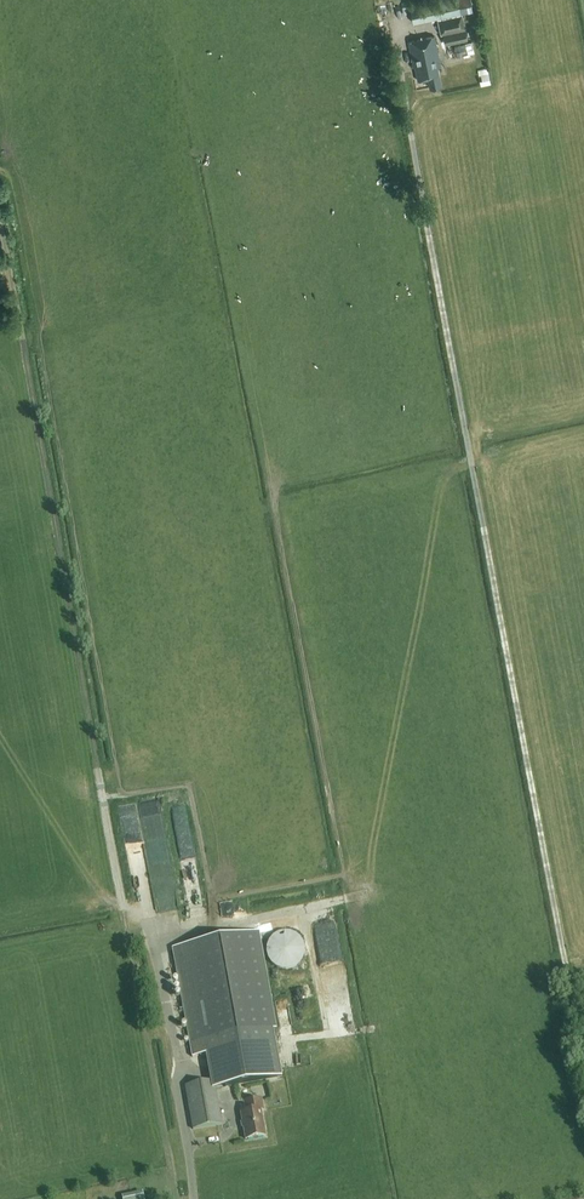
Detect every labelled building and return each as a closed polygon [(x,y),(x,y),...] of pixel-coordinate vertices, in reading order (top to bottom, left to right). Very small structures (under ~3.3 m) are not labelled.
[(410,4),(413,21),(437,16),(441,35),(443,34),(445,44),(448,44),(448,46),(453,45),(453,43),(467,40),(461,13),(473,11),(470,0),(429,0),(410,4)] [(440,84),(440,80),(437,67),(442,66),(436,36),(408,41),(413,67),(415,67),(417,80),(428,78),(430,87),(440,84)] [(472,41),(454,45),(456,55),(474,52),(472,41)] [(480,85),(490,83),(489,74),(478,76),(480,85)] [(303,956),(304,951),(303,945),(301,939),(296,935),(291,932),(285,931),(279,932),(274,935),(270,939),(267,945),(266,951),(267,956),(270,962),(274,966),(279,969),(285,970),(291,969),(296,966),(301,962),(303,956)] [(257,933),(173,948),(191,1044),(190,1044),(192,1057),(219,1052),(225,1087),(281,1077),(273,1029),(274,1028),(257,933)] [(185,1086),(193,1129),(222,1124),(214,1080),(185,1086)] [(241,1113),(245,1139),(265,1136),(261,1110),(263,1110),(261,1099),(244,1102),(246,1112),(241,1113)]
